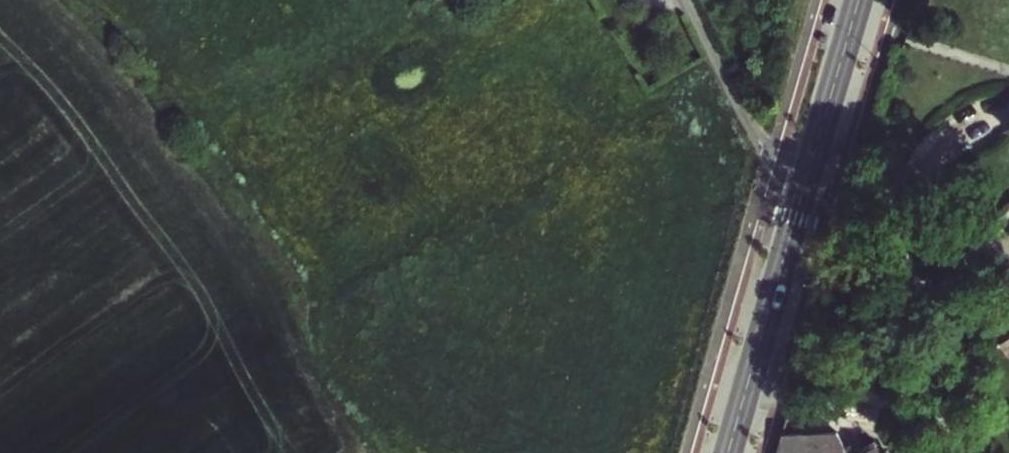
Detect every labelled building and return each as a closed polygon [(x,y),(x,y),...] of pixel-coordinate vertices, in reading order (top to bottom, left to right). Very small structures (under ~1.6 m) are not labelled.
[(996,330),(1001,340),(1000,340),(1004,348),(1005,346),(1008,353),(1008,322),(996,330)] [(847,452),(860,452),(854,441),(844,446),(837,432),(781,435),(776,452),(824,452),(844,447),(847,452)]
